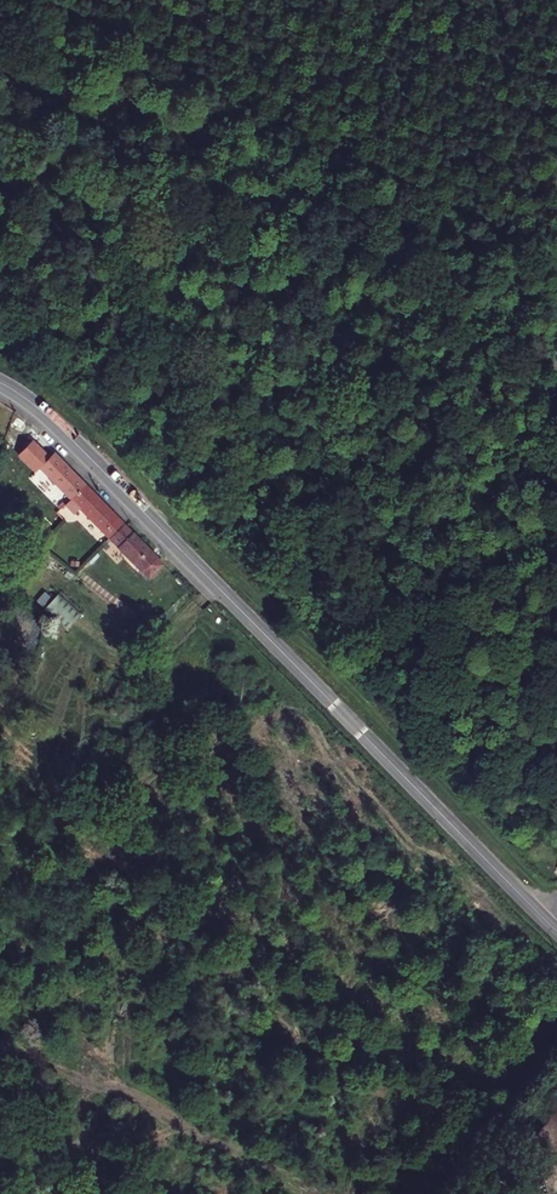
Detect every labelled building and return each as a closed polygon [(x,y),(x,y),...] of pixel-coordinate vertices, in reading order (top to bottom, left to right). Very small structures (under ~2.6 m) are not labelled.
[(42,462),(73,498),(89,485),(57,448),(42,462)] [(73,498),(101,531),(117,517),(89,485),(73,498)] [(124,525),(117,517),(101,531),(108,540),(124,525)] [(163,570),(126,528),(111,541),(148,583),(163,570)] [(79,611),(59,588),(41,603),(61,626),(79,611)] [(542,1158),(549,1163),(556,1152),(556,1139),(542,1158)] [(549,1163),(556,1170),(556,1152),(549,1163)]
